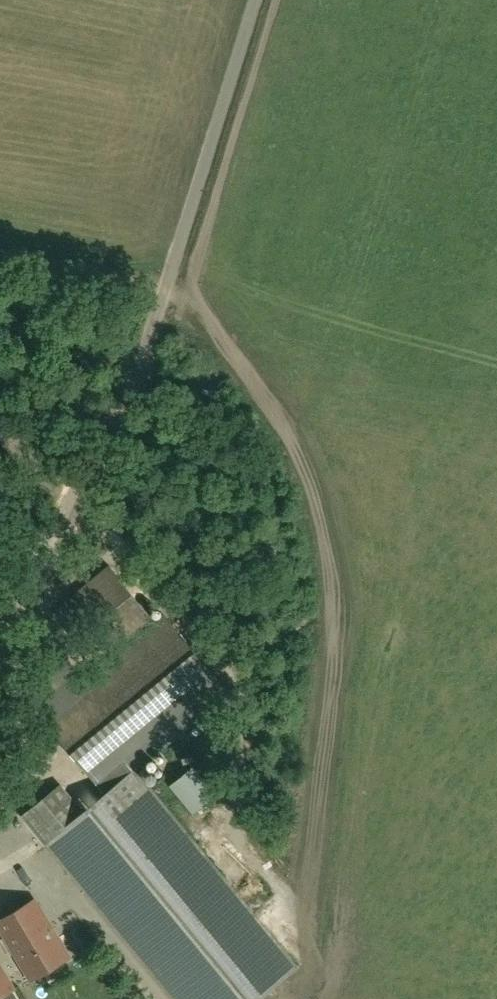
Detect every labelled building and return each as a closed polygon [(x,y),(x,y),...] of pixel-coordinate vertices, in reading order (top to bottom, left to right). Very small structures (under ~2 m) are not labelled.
[(83,604),(104,606),(106,582),(85,580),(83,604)] [(165,615),(41,716),(105,794),(83,812),(60,784),(25,812),(177,998),(256,998),(293,968),(133,771),(229,693),(165,615)] [(192,766),(170,784),(193,812),(215,794),(192,766)] [(66,956),(32,899),(0,918),(0,928),(29,978),(66,956)] [(12,988),(0,967),(0,995),(12,988)]
